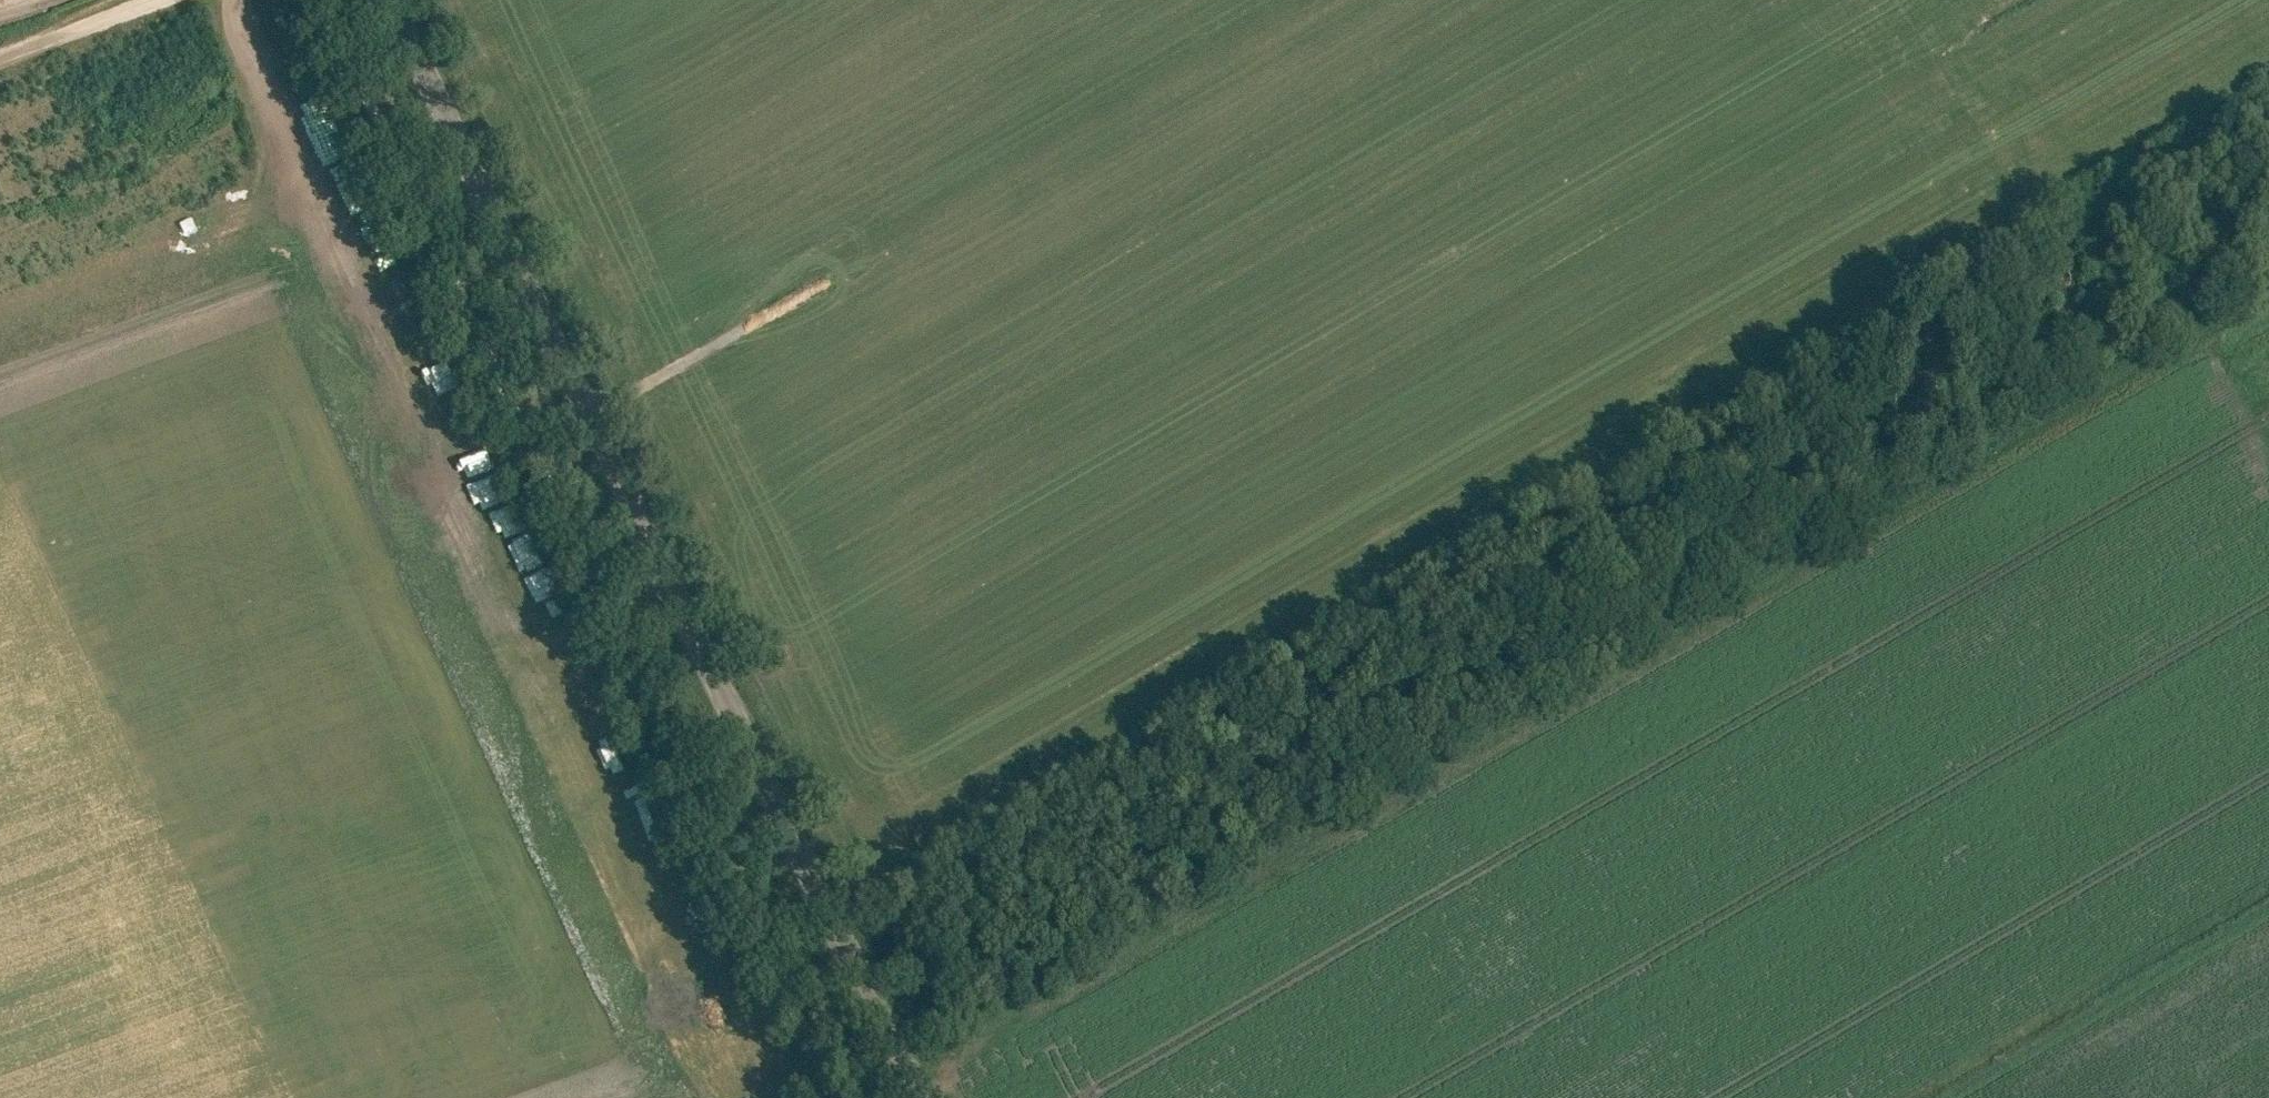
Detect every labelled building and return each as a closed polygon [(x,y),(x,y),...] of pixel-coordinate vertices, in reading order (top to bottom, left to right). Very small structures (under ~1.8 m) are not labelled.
[(550,588),(539,593),(550,613),(561,608),(550,588)] [(630,752),(615,758),(623,779),(638,773),(630,752)]
